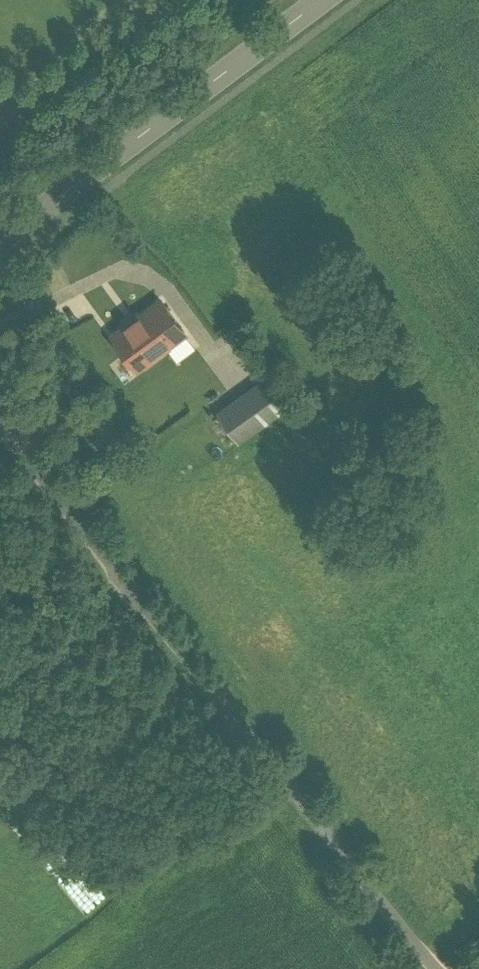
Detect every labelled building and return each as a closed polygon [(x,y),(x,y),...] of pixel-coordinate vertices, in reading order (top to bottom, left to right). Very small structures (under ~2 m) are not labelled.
[(172,313),(129,343),(153,376),(196,345),(172,313)] [(273,373),(246,392),(266,421),(293,402),(273,373)] [(266,421),(246,392),(218,412),(239,441),(266,421)]
